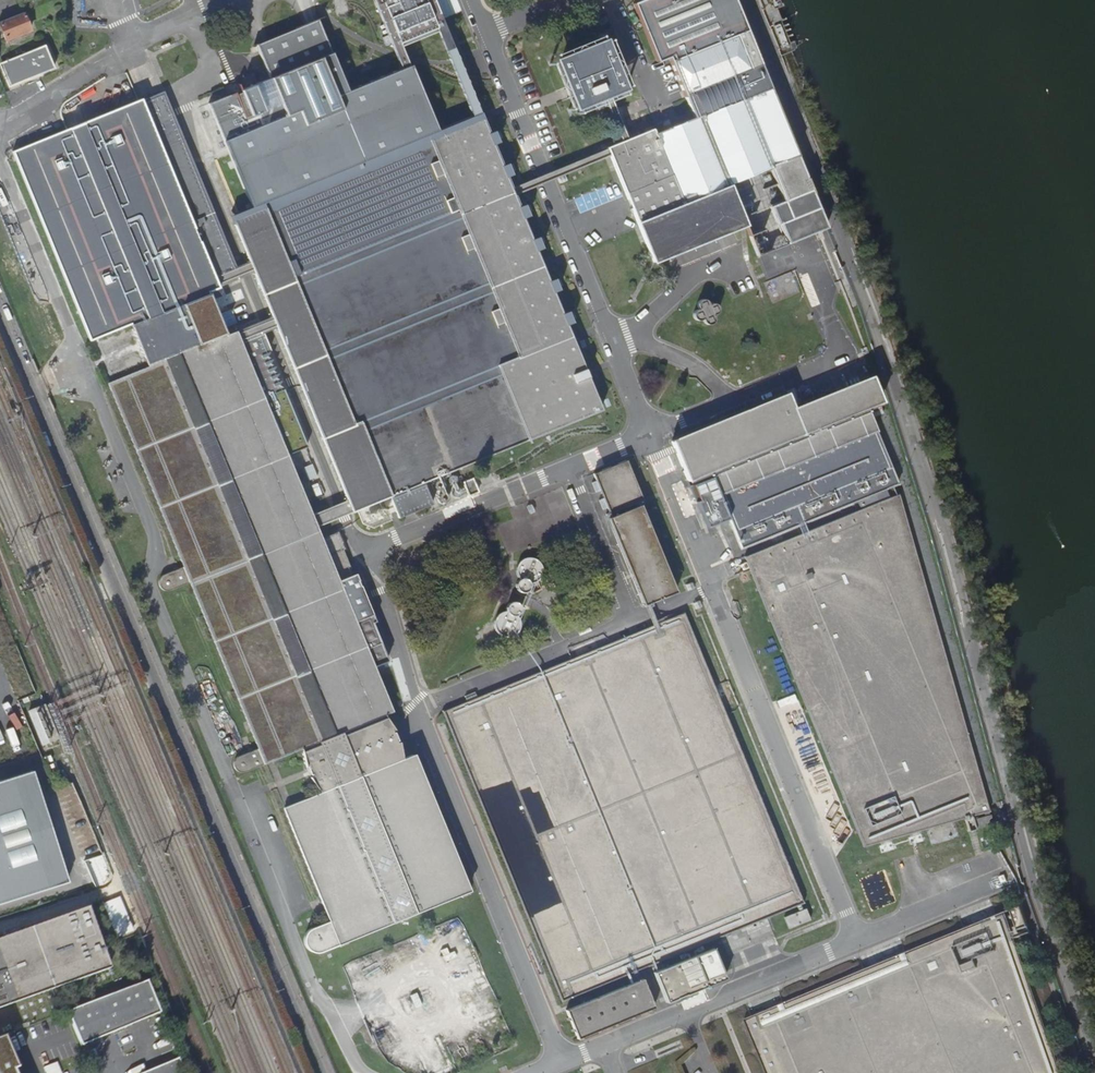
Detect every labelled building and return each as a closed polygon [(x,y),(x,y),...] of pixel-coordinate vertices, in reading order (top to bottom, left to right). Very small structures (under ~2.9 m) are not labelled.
[(390,47),(395,45),(442,26),(432,0),(370,0),(390,47)] [(654,263),(671,256),(733,231),(741,228),(745,226),(742,218),(729,185),(744,179),(756,173),(772,167),(785,200),(793,218),(818,208),(772,95),(746,32),(735,0),(643,0),(636,3),(657,58),(658,61),(669,57),(685,98),(691,111),(694,118),(654,134),(653,130),(628,140),(622,142),(607,148),(610,155),(654,263)] [(6,42),(30,31),(23,14),(0,23),(0,28),(6,42)] [(317,951),(320,952),(323,952),(471,891),(415,753),(405,757),(404,755),(401,740),(398,741),(393,729),(396,728),(387,713),(393,710),(376,670),(356,621),(374,614),(357,573),(355,574),(344,549),(346,548),(339,532),(322,539),(317,527),(312,514),(289,459),(292,458),(290,454),(308,447),(269,352),(271,351),(264,334),(278,328),(349,499),(354,511),(457,469),(601,410),(587,375),(585,370),(574,344),(565,323),(569,322),(564,310),(560,311),(552,291),(555,289),(551,277),(547,278),(536,250),(540,248),(535,236),(531,238),(523,217),(526,215),(521,203),(517,206),(513,195),(510,187),(505,177),(508,174),(503,161),(500,162),(491,144),(496,142),(490,129),(486,130),(477,111),(449,47),(440,50),(467,115),(435,129),(409,64),(397,69),(349,88),(333,49),(331,50),(318,17),(304,23),(268,38),(257,43),(270,76),(209,102),(253,205),(231,213),(250,261),(237,267),(165,92),(141,101),(141,100),(15,152),(91,335),(90,335),(92,340),(133,323),(133,325),(148,365),(150,366),(108,383),(184,567),(167,574),(163,576),(161,577),(160,579),(160,582),(160,584),(160,586),(162,588),(164,590),(166,590),(169,590),(171,590),(190,582),(258,749),(240,756),(238,757),(236,759),(235,762),(235,764),(235,767),(237,769),(239,771),(242,772),(245,772),(264,765),(274,760),(302,748),(301,753),(302,757),(303,759),(303,762),(305,767),(306,766),(310,776),(308,777),(310,780),(313,784),(317,788),(320,793),(292,804),(283,808),(332,921),(314,928),(312,929),(309,933),(308,936),(308,939),(309,944),(311,947),(313,949),(317,951)] [(555,59),(576,110),(605,99),(611,96),(628,89),(607,38),(555,59)] [(45,46),(2,64),(6,73),(12,87),(54,69),(51,61),(45,46)] [(605,99),(622,142),(628,140),(611,96),(605,99)] [(607,148),(510,187),(513,195),(610,155),(607,148)] [(756,173),(770,206),(785,200),(772,167),(756,173)] [(826,228),(818,208),(793,218),(785,200),(770,206),(756,173),(744,179),(757,212),(742,218),(745,226),(757,257),(826,228)] [(729,185),(742,218),(757,212),(744,179),(729,185)] [(693,316),(694,319),(695,319),(697,321),(699,321),(700,321),(701,320),(703,320),(704,319),(704,320),(704,321),(704,322),(705,323),(706,324),(708,325),(710,325),(711,325),(713,324),(714,324),(714,323),(715,321),(715,320),(715,318),(714,317),(713,315),(715,315),(716,315),(718,314),(719,312),(719,311),(720,310),(720,308),(720,307),(718,305),(718,304),(715,303),(713,303),(711,304),(709,306),(709,304),(709,303),(708,302),(707,301),(704,300),(702,300),(700,300),(699,301),(699,302),(698,304),(698,305),(698,306),(698,308),(699,309),(697,310),(696,311),(694,312),(693,314),(693,316)] [(672,440),(688,482),(711,473),(741,548),(798,525),(801,534),(745,557),(864,846),(880,842),(919,830),(926,828),(954,820),(962,818),(988,811),(899,495),(808,532),(805,523),(898,485),(868,409),(882,403),(871,376),(794,408),(788,393),(672,440)] [(595,474),(611,513),(607,515),(645,606),(646,606),(647,608),(650,607),(649,605),(677,593),(641,505),(640,503),(644,501),(643,499),(629,465),(627,461),(595,474)] [(391,497),(400,518),(433,504),(425,484),(391,497)] [(349,499),(312,514),(317,527),(354,511),(349,499)] [(540,580),(542,578),(544,576),(545,573),(545,570),(545,568),(543,563),(541,561),(539,559),(536,558),(534,557),(531,557),(528,557),(526,558),(523,560),(522,562),(520,564),(519,567),(519,570),(519,572),(520,575),(521,577),(523,579),(521,580),(519,582),(518,585),(519,588),(520,591),(523,592),(526,593),(529,592),(531,590),(533,587),(533,583),(536,582),(538,581),(540,580)] [(495,621),(494,624),(494,627),(494,629),(495,632),(496,634),(498,636),(501,638),(503,639),(506,639),(509,639),(511,639),(514,637),(516,636),(518,634),(519,631),(520,629),(520,626),(520,623),(519,621),(517,618),(519,617),(521,614),(521,611),(521,608),(519,606),(516,604),(513,604),(510,605),(508,607),(507,610),(508,613),(507,613),(502,614),(500,615),(498,617),(496,619),(495,621)] [(564,999),(746,924),(750,932),(770,924),(767,915),(801,901),(719,699),(714,688),(684,612),(445,711),(564,999)] [(10,730),(26,724),(14,693),(0,698),(0,705),(10,730)] [(30,714),(43,746),(59,740),(45,708),(30,714)] [(67,881),(32,770),(0,780),(0,903),(67,881)] [(991,815),(972,820),(974,827),(993,821),(991,815)] [(103,893),(115,888),(105,863),(93,868),(103,893)] [(783,917),(788,929),(810,920),(805,908),(783,917)] [(106,970),(86,909),(0,940),(0,1009),(106,970)] [(747,1019),(769,1072),(1061,1072),(1013,938),(1005,913),(999,915),(966,930),(906,953),(863,971),(784,1003),(747,1019)] [(715,947),(655,970),(667,1001),(727,978),(715,947)] [(146,977),(67,1009),(81,1044),(160,1010),(146,977)] [(580,1038),(657,1006),(644,977),(568,1009),(580,1038)] [(4,1035),(0,1037),(0,1072),(19,1072),(4,1035)] [(179,1056),(139,1072),(186,1072),(179,1056)]
